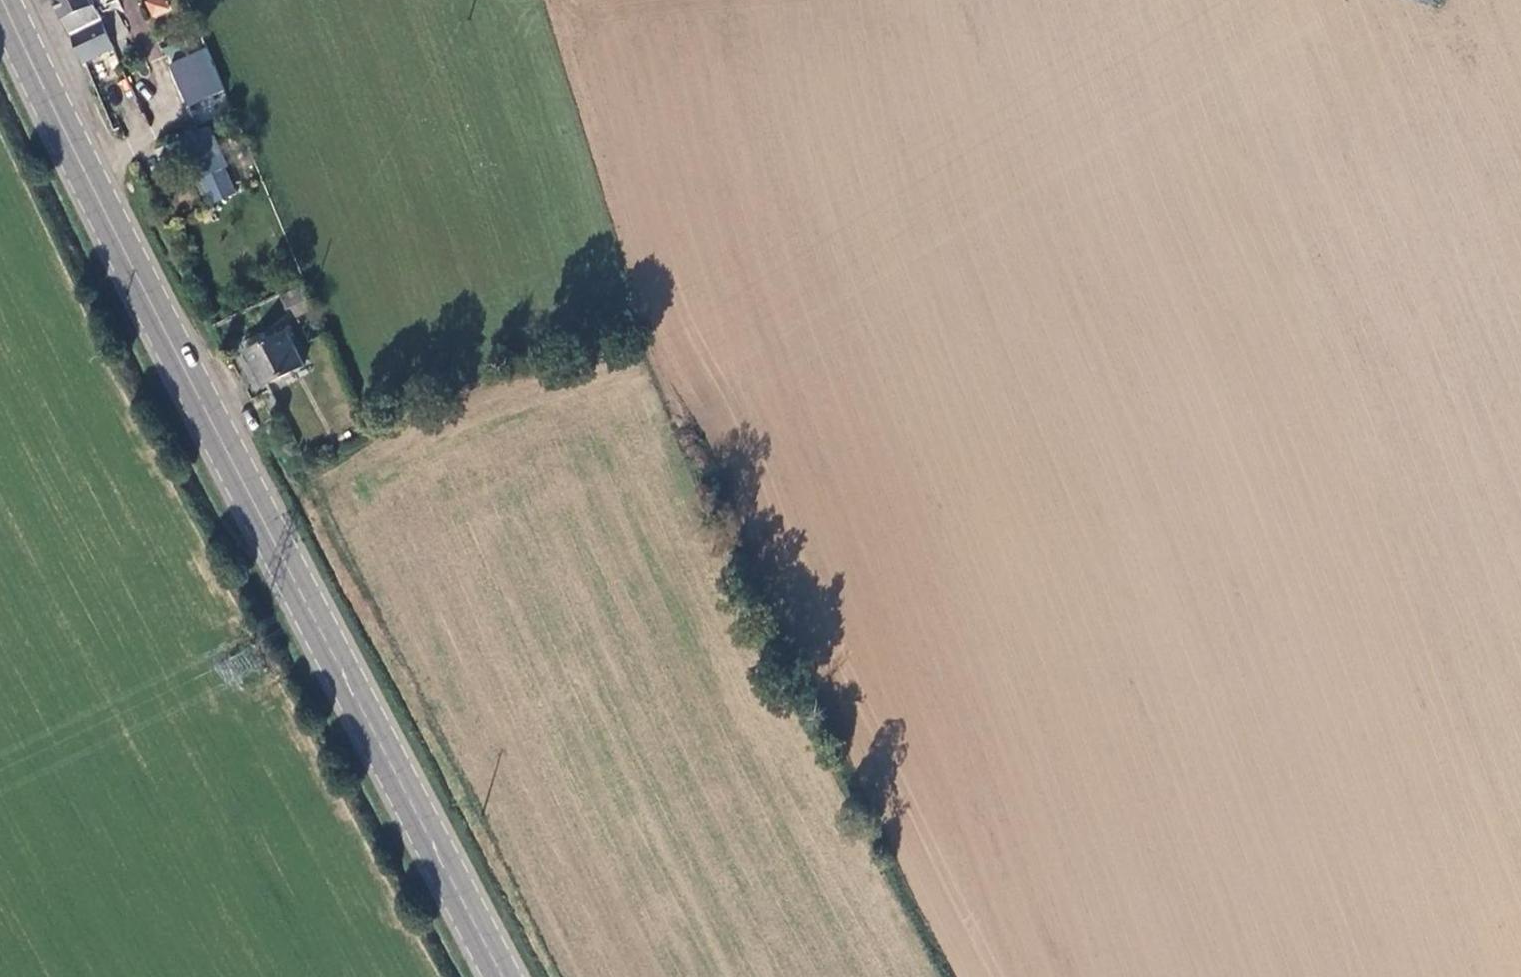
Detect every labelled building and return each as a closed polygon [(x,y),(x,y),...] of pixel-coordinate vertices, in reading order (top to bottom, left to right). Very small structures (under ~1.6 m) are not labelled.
[(75,34),(103,20),(94,0),(60,0),(75,34)] [(143,2),(154,19),(171,8),(165,0),(146,0),(143,2)] [(89,64),(117,49),(103,20),(75,34),(89,64)] [(198,51),(175,59),(194,104),(217,94),(198,51)] [(211,124),(178,135),(202,206),(235,194),(211,124)] [(309,315),(318,311),(306,288),(287,298),(291,312),(302,306),(309,315)] [(254,353),(276,342),(270,331),(250,343),(254,353)] [(290,334),(276,342),(254,353),(252,354),(268,385),(307,366),(290,334)]
